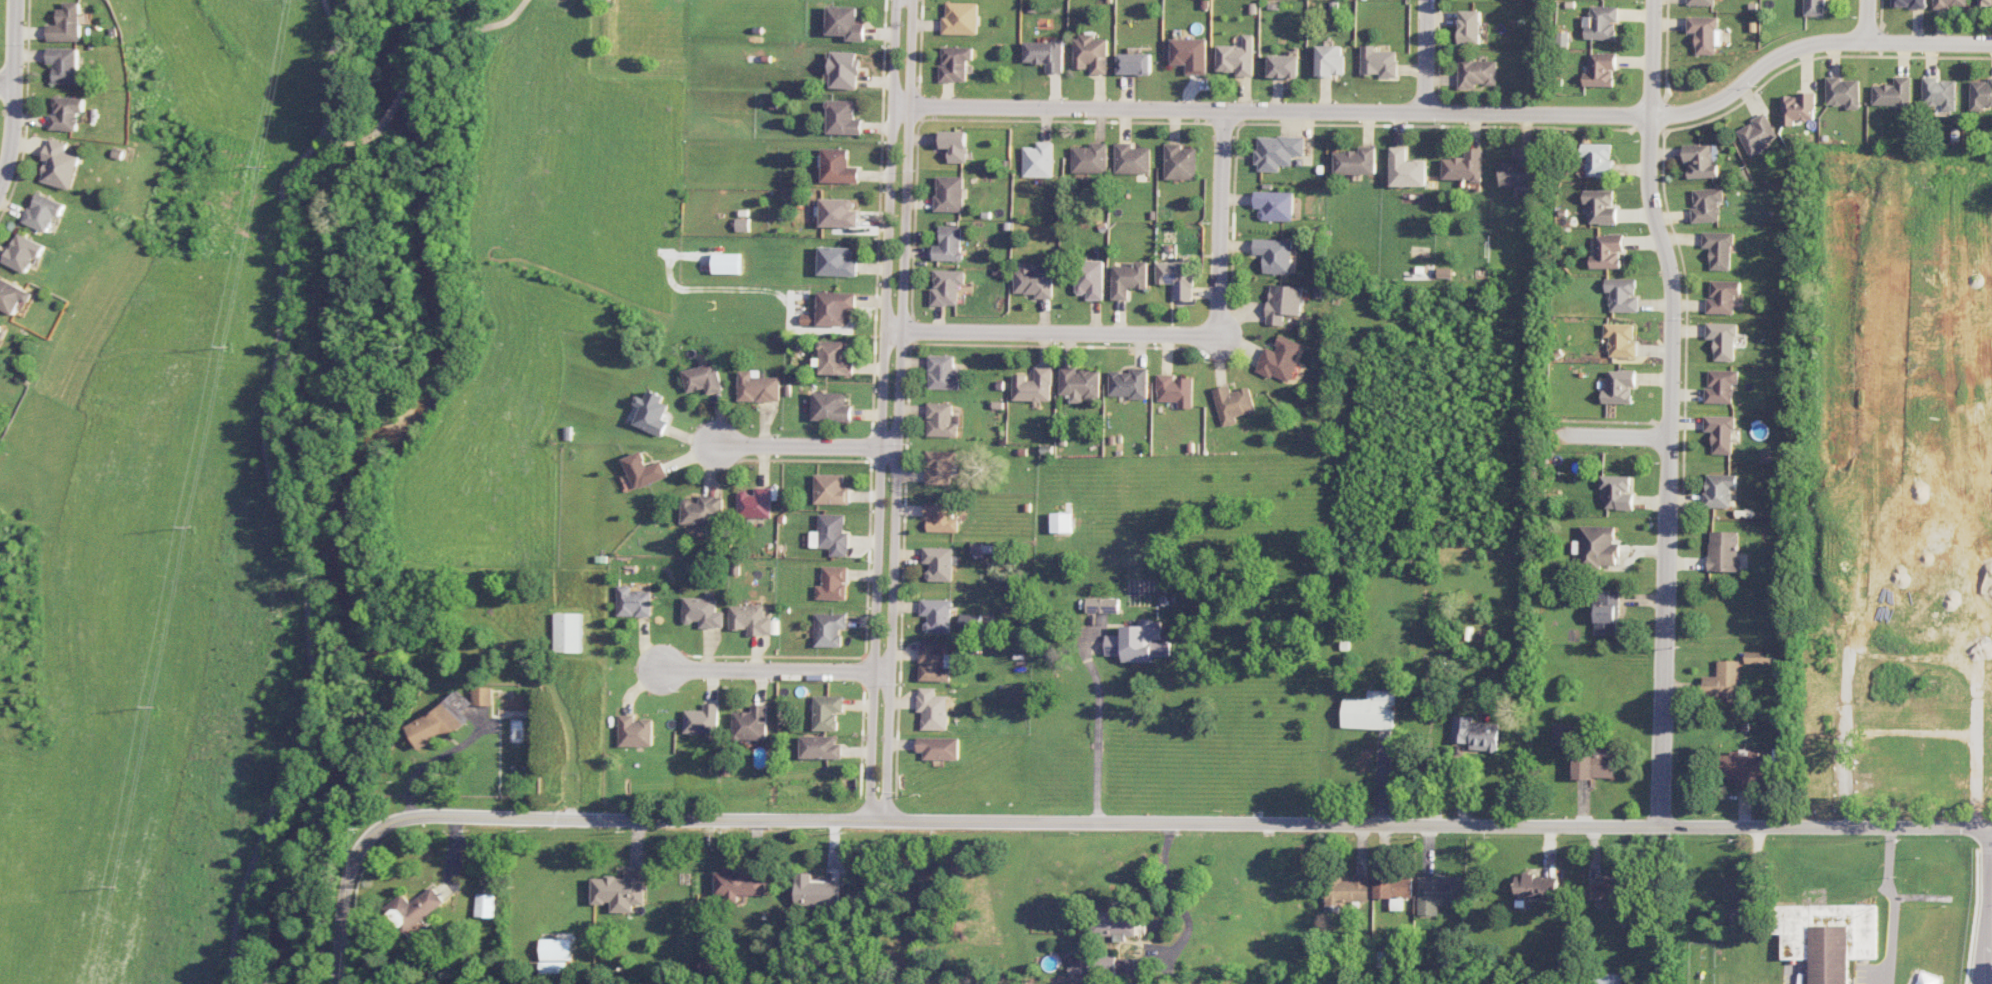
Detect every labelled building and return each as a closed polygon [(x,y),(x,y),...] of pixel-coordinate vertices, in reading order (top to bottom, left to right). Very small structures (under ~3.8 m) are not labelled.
[(1824,0),(1803,0),(1803,16),(1824,16),(1824,0)] [(1925,0),(1891,0),(1891,6),(1909,7),(1909,8),(1925,9),(1925,0)] [(81,2),(65,2),(65,9),(58,9),(58,24),(47,24),(48,41),(81,41),(81,2)] [(978,35),(978,3),(947,2),(946,17),(942,17),(942,34),(978,35)] [(865,41),(866,24),(857,23),(858,7),(827,6),(826,35),(847,35),(847,40),(865,41)] [(1584,39),(1615,40),(1616,7),(1590,6),(1589,25),(1584,25),(1584,39)] [(1480,44),(1481,11),(1460,10),(1459,43),(1480,44)] [(1694,32),(1694,54),(1715,54),(1715,45),(1718,46),(1719,17),(1686,17),(1686,32),(1694,32)] [(1073,68),(1090,69),(1090,74),(1107,74),(1108,39),(1094,38),(1094,36),(1074,35),(1073,68)] [(1218,45),(1217,71),(1237,71),(1237,76),(1252,76),(1253,35),(1243,35),(1243,46),(1218,45)] [(1207,39),(1171,39),(1171,64),(1187,64),(1187,75),(1207,74),(1207,39)] [(1062,73),(1063,42),(1024,41),(1023,63),(1046,63),(1046,73),(1062,73)] [(1344,46),(1317,45),(1317,75),(1344,76),(1344,46)] [(1397,78),(1397,51),(1374,51),(1375,46),(1362,45),(1361,75),(1380,75),(1380,77),(1397,78)] [(966,82),(966,60),(972,60),(973,47),(941,46),(941,82),(966,82)] [(78,84),(78,48),(47,48),(47,64),(54,64),(53,83),(78,84)] [(860,52),(831,51),(830,88),(859,89),(860,52)] [(1152,74),(1151,53),(1118,54),(1119,74),(1152,74)] [(1583,86),(1614,86),(1615,53),(1588,53),(1588,73),(1583,73),(1583,86)] [(1298,56),(1268,55),(1268,77),(1298,78),(1298,56)] [(1459,58),(1458,88),(1475,89),(1475,84),(1497,85),(1497,59),(1459,58)] [(1826,105),(1846,105),(1846,110),(1859,109),(1859,80),(1840,80),(1840,77),(1826,77),(1826,105)] [(1872,106),(1910,106),(1910,77),(1893,77),(1893,85),(1872,85),(1872,106)] [(1922,77),(1922,106),(1941,107),(1941,110),(1955,110),(1955,81),(1937,80),(1937,77),(1922,77)] [(1989,78),(1989,81),(1970,81),(1970,110),(1983,111),(1983,106),(1991,106),(1991,78),(1989,78)] [(1781,126),(1794,126),(1793,121),(1814,120),(1814,94),(1781,94),(1781,126)] [(50,130),(78,131),(79,112),(84,112),(85,98),(55,97),(54,115),(51,115),(50,130)] [(827,134),(862,134),(862,119),(855,119),(856,100),(828,100),(827,134)] [(1777,137),(1764,114),(1735,130),(1751,157),(1763,151),(1760,146),(1777,137)] [(948,163),(966,163),(967,132),(937,131),(937,148),(948,148),(948,163)] [(1304,137),(1257,136),(1257,171),(1280,172),(1280,165),(1292,166),(1292,155),(1304,155),(1304,137)] [(73,189),(81,155),(67,152),(69,142),(49,138),(44,160),(46,160),(41,182),(73,189)] [(1052,177),(1052,141),(1036,142),(1036,147),(1022,147),(1023,177),(1052,177)] [(1072,147),(1071,173),(1107,173),(1108,143),(1090,142),(1090,147),(1072,147)] [(1115,174),(1150,174),(1151,148),(1132,148),(1132,143),(1115,143),(1115,174)] [(1165,179),(1197,179),(1198,148),(1182,148),(1182,144),(1166,144),(1165,179)] [(1611,144),(1581,144),(1581,156),(1586,156),(1586,177),(1612,177),(1611,144)] [(1687,178),(1717,178),(1717,162),(1717,144),(1682,145),(1683,163),(1687,163),(1687,178)] [(1376,174),(1376,146),(1359,146),(1359,151),(1335,152),(1335,175),(1376,174)] [(1426,160),(1406,160),(1406,147),(1390,147),(1390,187),(1425,187),(1426,160)] [(822,182),(859,183),(859,167),(849,167),(850,148),(823,148),(822,182)] [(1442,180),(1481,181),(1482,148),(1465,148),(1465,158),(1443,157),(1442,180)] [(1500,159),(1500,186),(1532,187),(1533,148),(1517,148),(1517,159),(1500,159)] [(963,212),(964,177),(936,176),(935,211),(963,212)] [(1691,190),(1693,223),(1719,221),(1718,201),(1723,201),(1722,188),(1691,190)] [(1613,190),(1583,190),(1583,204),(1589,204),(1589,224),(1617,224),(1617,207),(1613,207),(1613,190)] [(60,217),(66,204),(38,192),(31,209),(28,208),(22,222),(48,233),(56,215),(60,217)] [(1293,192),(1255,192),(1254,208),(1260,208),(1259,220),(1293,221),(1293,192)] [(853,199),(821,198),(820,226),(858,227),(859,211),(853,211),(853,199)] [(749,231),(749,218),(735,219),(736,232),(749,231)] [(933,245),(933,260),(961,261),(962,226),(940,226),(940,246),(933,245)] [(1732,233),(1702,232),(1702,248),(1710,248),(1709,270),(1731,270),(1732,233)] [(45,244),(15,233),(4,264),(28,273),(34,256),(40,258),(45,244)] [(1623,235),(1595,236),(1595,255),(1590,255),(1590,269),(1620,268),(1620,251),(1624,251),(1623,235)] [(1291,274),(1292,240),(1254,239),(1253,254),(1263,254),(1263,273),(1291,274)] [(858,276),(858,260),(852,259),(852,247),(819,247),(818,275),(858,276)] [(739,254),(714,254),(713,273),(739,273),(739,254)] [(1103,300),(1104,261),(1077,261),(1077,293),(1087,294),(1087,299),(1103,300)] [(1148,262),(1135,262),(1134,266),(1113,265),(1112,300),(1128,300),(1129,288),(1147,288),(1148,262)] [(1174,300),(1193,301),(1194,262),(1157,262),(1156,283),(1175,284),(1174,300)] [(1014,293),(1036,294),(1036,298),(1052,298),(1053,268),(1031,268),(1031,264),(1021,263),(1021,270),(1014,270),(1014,293)] [(958,306),(958,284),(964,284),(965,271),(933,270),(932,305),(958,306)] [(14,315),(22,299),(28,302),(33,293),(0,277),(0,308),(14,315)] [(1636,312),(1637,279),(1606,278),(1605,292),(1610,292),(1610,312),(1636,312)] [(1740,281),(1709,280),(1708,313),(1734,314),(1735,295),(1739,295),(1740,281)] [(1301,316),(1302,286),(1268,285),(1267,325),(1283,325),(1283,315),(1301,316)] [(844,326),(845,308),(856,309),(857,293),(818,291),(817,315),(801,314),(801,325),(844,326)] [(1735,361),(1735,324),(1706,323),(1706,338),(1714,338),(1713,360),(1735,361)] [(1636,357),(1636,324),(1605,324),(1604,337),(1609,337),(1609,357),(1636,357)] [(1304,345),(1281,335),(1274,351),(1265,347),(1254,371),(1271,378),(1272,375),(1287,382),(1304,345)] [(851,341),(821,341),(820,375),(850,375),(851,341)] [(954,356),(929,356),(929,371),(930,371),(929,389),(959,389),(959,376),(954,375),(954,356)] [(706,388),(708,394),(723,390),(716,362),(683,370),(688,393),(706,388)] [(1051,401),(1051,367),(1035,367),(1035,380),(1026,380),(1026,375),(1013,375),(1013,400),(1051,401)] [(1060,395),(1070,395),(1070,403),(1083,403),(1083,397),(1099,398),(1100,370),(1078,370),(1078,367),(1060,367),(1060,395)] [(1109,397),(1147,397),(1147,368),(1129,368),(1129,372),(1109,372),(1109,397)] [(761,377),(761,371),(739,370),(739,400),(758,401),(780,402),(780,377),(761,377)] [(1602,403),(1631,404),(1632,387),(1636,387),(1636,370),(1607,370),(1607,390),(1602,390),(1602,403)] [(1706,403),(1733,403),(1733,384),(1738,384),(1738,370),(1706,370),(1706,403)] [(1192,408),(1192,378),(1173,377),(1173,374),(1157,374),(1156,401),(1178,401),(1178,408),(1192,408)] [(1235,416),(1255,411),(1249,387),(1231,392),(1229,385),(1213,389),(1222,427),(1237,423),(1235,416)] [(662,437),(669,421),(663,419),(671,401),(649,391),(646,399),(639,396),(635,404),(642,407),(635,424),(662,437)] [(813,420),(852,422),(853,405),(848,405),(848,393),(814,392),(813,420)] [(958,437),(959,414),(952,414),(953,403),(928,403),(927,419),(928,419),(928,436),(958,437)] [(1733,454),(1733,416),(1704,416),(1704,432),(1712,432),(1712,453),(1733,454)] [(926,484),(951,485),(951,465),(957,465),(957,451),(927,450),(926,468),(926,484)] [(623,459),(635,490),(668,477),(662,461),(648,466),(642,451),(623,459)] [(815,504),(850,504),(850,488),(845,488),(845,474),(815,474),(815,504)] [(1736,475),(1705,474),(1704,507),(1730,507),(1730,488),(1736,489),(1736,475)] [(1632,510),(1633,493),(1630,493),(1630,476),(1600,475),(1600,488),(1605,488),(1604,509),(1632,510)] [(770,487),(755,487),(755,492),(737,492),(738,517),(771,517),(770,487)] [(681,524),(715,525),(715,514),(721,514),(722,496),(699,495),(699,500),(681,499),(681,524)] [(957,532),(958,503),(925,503),(925,518),(928,518),(927,532),(957,532)] [(1072,513),(1051,513),(1052,533),(1072,532),(1072,513)] [(846,514),(820,514),(820,531),(811,531),(811,547),(831,548),(831,556),(849,556),(849,532),(845,532),(846,514)] [(1579,569),(1602,570),(1602,566),(1618,566),(1618,543),(1614,543),(1615,526),(1579,526),(1579,541),(1573,541),(1573,554),(1579,554),(1579,569)] [(1708,571),(1738,572),(1738,532),(1709,531),(1708,571)] [(953,548),(923,547),(923,563),(928,563),(927,581),(952,581),(953,548)] [(848,567),(824,566),(823,585),(817,585),(816,599),(847,600),(848,567)] [(618,616),(651,617),(652,591),(632,590),(632,586),(618,585),(618,616)] [(1594,635),(1617,636),(1619,591),(1595,590),(1594,635)] [(684,597),(683,622),(700,623),(700,627),(723,628),(724,611),(716,611),(716,592),(706,591),(706,598),(684,597)] [(1119,598),(1087,598),(1087,612),(1119,613),(1119,598)] [(952,600),(921,599),(921,617),(925,617),(925,633),(951,633),(952,600)] [(748,635),(772,634),(772,617),(765,617),(764,605),(729,606),(730,630),(748,630),(748,635)] [(582,653),(583,613),(557,613),(556,652),(582,653)] [(842,647),(842,629),(847,629),(847,614),(816,613),(815,646),(842,647)] [(961,629),(981,630),(981,614),(961,614),(961,629)] [(1105,635),(1105,655),(1123,655),(1123,662),(1152,662),(1152,656),(1170,656),(1170,642),(1161,642),(1161,620),(1138,620),(1138,626),(1123,626),(1123,635),(1105,635)] [(920,681),(949,681),(950,648),(938,648),(938,640),(921,639),(920,681)] [(1771,663),(1771,652),(1745,652),(1745,663),(1771,663)] [(1717,677),(1703,676),(1703,696),(1727,697),(1727,703),(1738,703),(1739,661),(1717,660),(1717,677)] [(476,705),(494,706),(495,688),(476,687),(476,705)] [(948,696),(936,696),(936,688),(918,688),(918,712),(922,712),(922,730),(948,730),(948,696)] [(411,726),(423,750),(458,733),(472,720),(468,714),(463,707),(469,702),(472,700),(462,689),(437,713),(411,726)] [(1394,729),(1395,691),(1368,690),(1367,699),(1344,698),(1343,728),(1394,729)] [(844,696),(815,695),(814,730),(837,731),(838,712),(844,712),(844,696)] [(684,733),(718,734),(719,703),(704,703),(704,710),(685,710),(684,733)] [(768,739),(767,704),(753,705),(753,711),(734,711),(734,740),(768,739)] [(620,715),(620,746),(654,746),(654,720),(635,720),(635,715),(620,715)] [(1473,723),(1473,717),(1453,716),(1453,742),(1470,743),(1470,750),(1498,751),(1499,723),(1473,723)] [(1552,746),(1570,746),(1570,724),(1553,724),(1552,746)] [(843,759),(843,744),(836,744),(836,736),(801,736),(801,758),(843,759)] [(924,760),(959,760),(960,738),(918,737),(918,752),(924,752),(924,760)] [(1615,756),(1607,755),(1607,749),(1597,749),(1597,755),(1574,755),(1574,778),(1614,779),(1615,756)] [(1723,780),(1736,780),(1736,791),(1751,791),(1751,778),(1770,779),(1771,755),(1759,755),(1759,751),(1731,750),(1731,755),(1724,755),(1723,780)] [(738,895),(766,895),(766,876),(751,876),(751,867),(724,867),(724,872),(716,871),(715,896),(727,896),(727,901),(738,901),(738,895)] [(593,877),(592,903),(612,904),(612,912),(633,913),(633,905),(645,905),(645,870),(626,869),(626,877),(593,877)] [(840,882),(812,882),(812,873),(797,872),(796,905),(839,906),(840,882)] [(1375,876),(1375,899),(1391,898),(1392,910),(1403,910),(1402,898),(1412,897),(1412,875),(1375,876)] [(1557,875),(1515,875),(1515,906),(1524,906),(1524,900),(1557,900),(1557,875)] [(1462,877),(1419,876),(1418,915),(1439,916),(1439,905),(1461,905),(1462,877)] [(1352,912),(1353,901),(1369,902),(1370,880),(1328,879),(1327,911),(1352,912)] [(1604,907),(1622,907),(1622,881),(1604,881),(1604,884),(1586,884),(1586,901),(1596,901),(1596,897),(1604,897),(1604,907)] [(447,904),(433,887),(412,904),(404,894),(386,908),(408,935),(447,904)] [(476,916),(495,917),(496,894),(476,893),(476,916)] [(1877,959),(1876,905),(1779,906),(1779,934),(1782,934),(1782,959),(1810,959),(1811,983),(1850,983),(1849,959),(1877,959)] [(1747,909),(1732,908),(1732,922),(1746,923),(1747,909)] [(1113,941),(1126,941),(1126,936),(1135,936),(1135,912),(1093,911),(1093,935),(1114,935),(1113,941)] [(572,939),(541,939),(542,959),(572,959),(572,939)] [(699,971),(721,972),(721,956),(700,956),(699,971)] [(1082,974),(1083,958),(1070,957),(1069,974),(1082,974)] [(568,962),(542,961),(541,973),(568,973),(568,962)] [(1600,974),(1599,983),(1622,983),(1623,974),(1600,974)]
